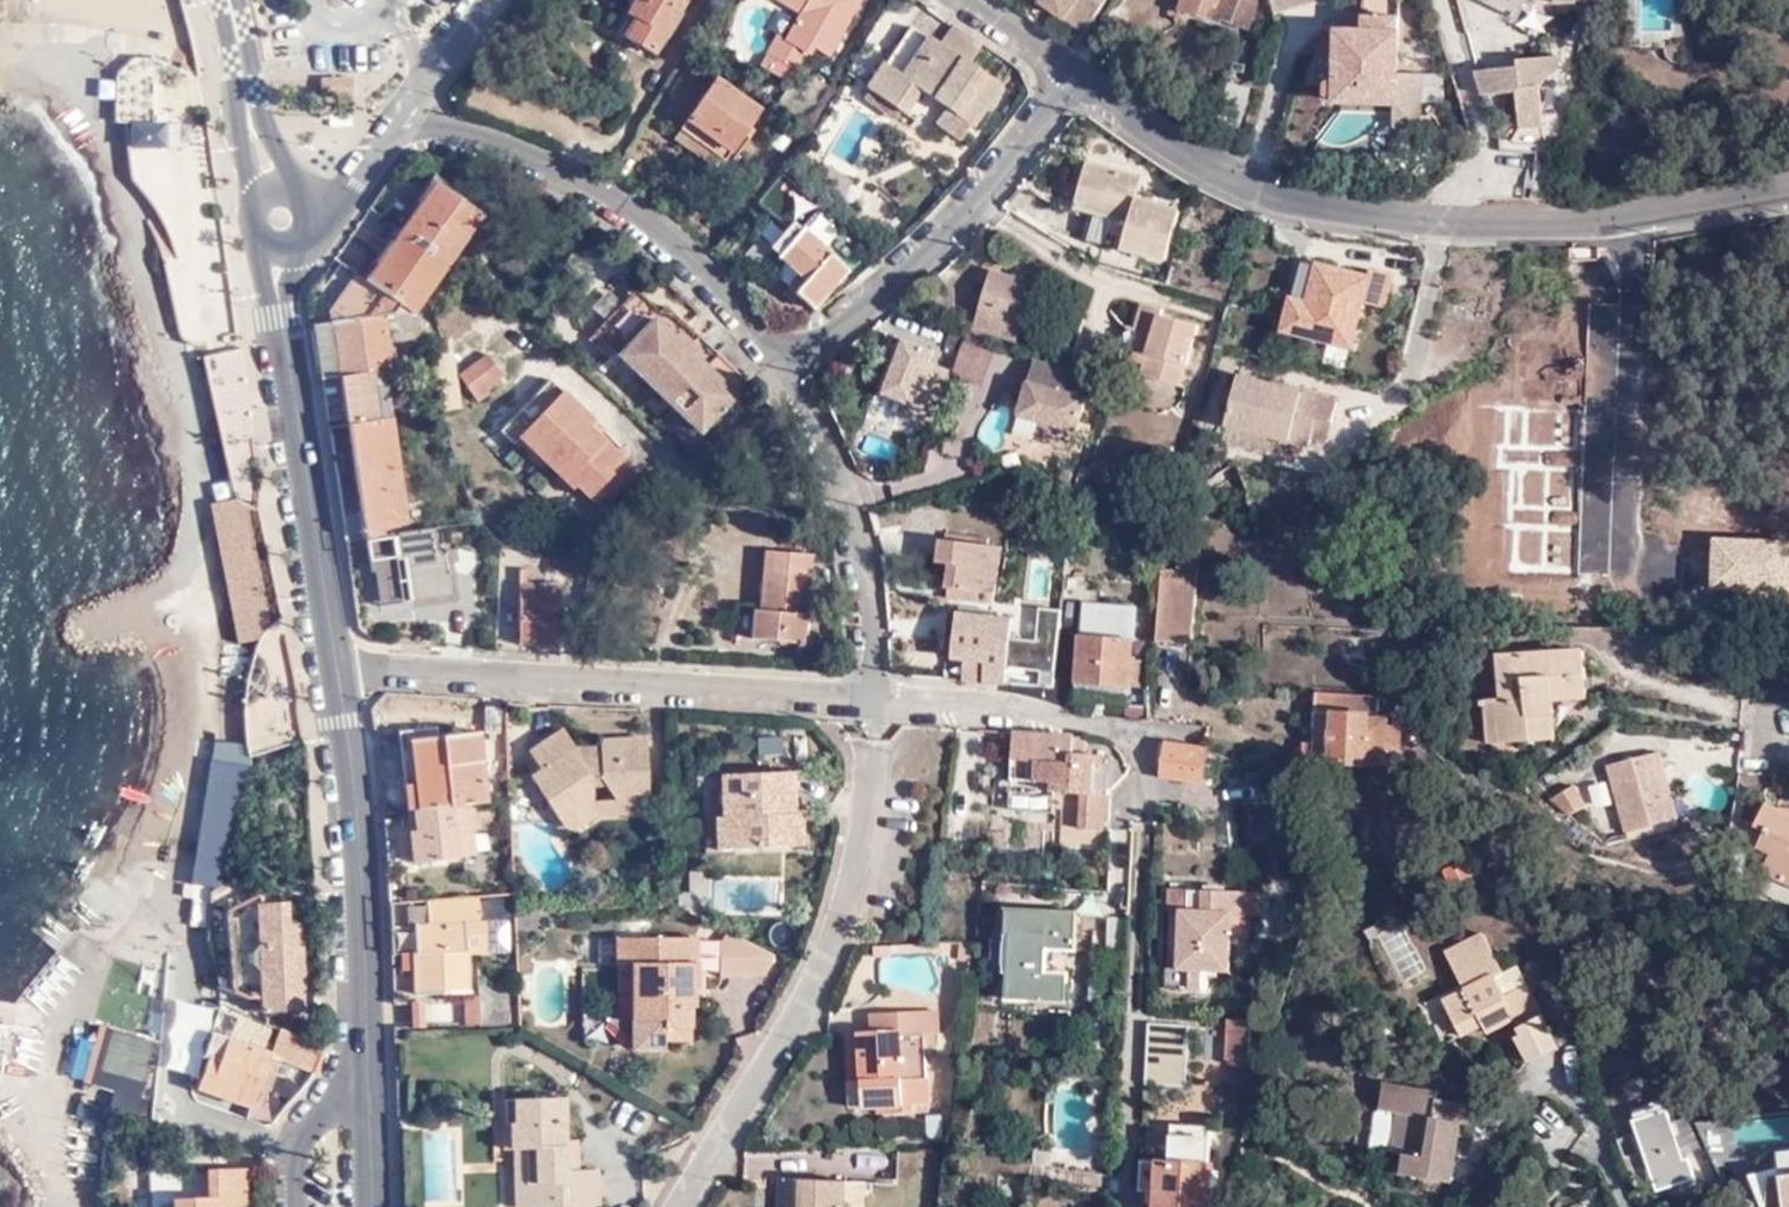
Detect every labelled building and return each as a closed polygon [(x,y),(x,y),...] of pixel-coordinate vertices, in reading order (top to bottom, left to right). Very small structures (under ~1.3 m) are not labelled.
[(636,19),(625,37),(654,55),(686,0),(646,0),(636,19)] [(627,13),(636,19),(646,0),(635,0),(627,13)] [(800,12),(786,37),(779,33),(768,51),(800,71),(815,47),(827,54),(851,13),(850,0),(778,0),(800,12)] [(851,13),(859,0),(850,0),(851,13)] [(1068,19),(1072,11),(1080,17),(1076,25),(1085,31),(1106,0),(1041,0),(1068,19)] [(1180,11),(1207,19),(1211,5),(1216,8),(1212,21),(1220,23),(1222,19),(1247,27),(1257,0),(1184,0),(1180,11)] [(1477,0),(1510,18),(1517,5),(1536,4),(1536,0),(1477,0)] [(1397,102),(1397,72),(1398,1),(1362,1),(1363,16),(1362,31),(1346,30),(1337,31),(1337,37),(1337,77),(1326,84),(1326,85),(1326,95),(1336,102),(1394,102),(1397,102)] [(1072,11),(1068,19),(1076,25),(1080,17),(1072,11)] [(1362,31),(1363,16),(1346,16),(1346,30),(1362,31)] [(946,108),(971,125),(973,126),(1001,86),(937,41),(935,43),(912,27),(885,65),(883,64),(867,87),(900,109),(904,113),(906,109),(933,127),(936,123),(946,108)] [(1308,84),(1326,85),(1326,84),(1337,77),(1337,37),(1328,43),(1321,49),(1312,62),(1309,72),(1308,84)] [(1539,86),(1555,72),(1559,56),(1517,60),(1517,67),(1476,71),(1484,96),(1517,93),(1519,127),(1497,141),(1498,151),(1537,150),(1543,140),(1539,86)] [(158,59),(134,59),(118,77),(121,121),(152,123),(152,82),(168,82),(168,65),(158,59)] [(1420,73),(1397,72),(1397,102),(1394,102),(1394,126),(1420,126),(1420,73)] [(339,90),(339,99),(354,99),(354,88),(346,88),(346,79),(332,79),(332,89),(339,90)] [(689,121),(731,150),(760,110),(718,80),(689,121)] [(900,109),(867,87),(861,96),(894,119),(900,109)] [(960,140),(971,125),(946,108),(936,123),(960,140)] [(724,160),(731,150),(689,121),(683,130),(724,160)] [(1122,248),(1166,260),(1180,211),(1137,199),(1142,178),(1087,164),(1076,206),(1128,222),(1122,248)] [(436,182),(402,232),(446,262),(480,213),(436,182)] [(811,308),(846,270),(793,223),(771,247),(807,279),(794,293),(811,308)] [(518,278),(541,238),(522,227),(499,267),(518,278)] [(446,262),(402,232),(367,281),(408,310),(412,313),(446,262)] [(1302,262),(1291,299),(1307,303),(1317,266),(1302,262)] [(1307,303),(1291,299),(1283,331),(1351,347),(1362,302),(1383,308),(1391,274),(1371,270),(1369,279),(1317,266),(1307,303)] [(977,328),(1019,340),(1037,276),(1026,273),(1024,280),(994,272),(977,328)] [(367,281),(356,274),(331,311),(332,322),(408,310),(367,281)] [(638,293),(632,299),(654,321),(660,315),(638,293)] [(654,321),(632,299),(592,340),(612,360),(618,353),(699,431),(744,383),(684,325),(672,338),(654,321)] [(1154,335),(1146,364),(1143,374),(1182,385),(1199,325),(1164,314),(1165,309),(1145,303),(1137,330),(1154,335)] [(672,338),(684,325),(666,308),(660,315),(654,321),(672,338)] [(332,322),(313,325),(322,378),(383,368),(398,365),(396,348),(387,348),(386,328),(392,328),(392,334),(424,329),(426,322),(412,313),(408,310),(332,322)] [(1122,356),(1146,364),(1154,335),(1137,330),(1130,328),(1122,356)] [(905,413),(929,423),(950,369),(928,360),(932,349),(904,338),(883,391),(910,401),(905,413)] [(996,350),(966,338),(953,371),(983,383),(996,350)] [(259,508),(238,352),(204,359),(238,503),(244,507),(259,508)] [(1084,395),(1109,403),(1115,379),(1072,367),(1033,355),(1017,411),(1041,418),(1075,428),(1084,395)] [(486,389),(502,377),(487,357),(458,378),(476,405),(489,396),(486,389)] [(1531,382),(1605,376),(1603,357),(1530,362),(1531,382)] [(356,425),(392,419),(383,368),(322,378),(325,402),(343,399),(348,426),(356,425)] [(1609,437),(1605,376),(1531,382),(1532,402),(1521,404),(1525,444),(1609,437)] [(1319,418),(1334,423),(1338,403),(1240,378),(1228,425),(1312,446),(1313,437),(1319,418)] [(588,428),(594,421),(551,380),(502,431),(513,443),(520,436),(574,488),(578,483),(605,510),(637,476),(598,438),(588,428)] [(780,417),(773,407),(765,413),(770,422),(780,417)] [(1070,446),(1075,428),(1041,418),(1035,436),(1070,446)] [(1329,441),(1334,423),(1319,418),(1313,437),(1329,441)] [(343,522),(345,542),(409,531),(392,419),(356,425),(366,485),(358,486),(362,519),(343,522)] [(604,431),(594,421),(588,428),(598,438),(604,431)] [(348,426),(358,486),(366,485),(356,425),(348,426)] [(345,542),(348,561),(369,558),(371,572),(410,566),(416,601),(444,597),(433,527),(409,531),(345,542)] [(949,588),(949,600),(994,602),(1001,548),(998,547),(972,545),(972,536),(946,533),(945,540),(942,541),(940,562),(949,563),(947,587),(949,588)] [(998,539),(972,536),(972,545),(998,547),(998,539)] [(1203,539),(1182,537),(1180,564),(1200,567),(1203,539)] [(775,570),(776,552),(766,551),(765,570),(775,570)] [(810,556),(776,552),(775,570),(765,570),(762,610),(755,610),(754,640),(802,644),(802,650),(813,650),(813,634),(804,633),(810,556)] [(1633,567),(1693,572),(1694,565),(1634,560),(1633,567)] [(1162,588),(1198,591),(1200,571),(1164,567),(1162,588)] [(544,599),(544,585),(531,586),(532,570),(519,569),(519,641),(560,642),(560,599),(544,599)] [(1359,592),(1368,581),(1358,572),(1349,583),(1359,592)] [(561,586),(544,585),(544,599),(560,599),(561,586)] [(1193,644),(1198,591),(1162,588),(1156,640),(1193,644)] [(1129,686),(1129,684),(1131,660),(1134,608),(1084,604),(1082,635),(1078,634),(1074,682),(1129,686)] [(986,682),(1006,683),(1008,658),(1011,626),(1020,627),(1026,627),(1026,620),(959,614),(955,658),(964,659),(987,661),(986,682)] [(256,645),(281,640),(276,620),(264,632),(256,645)] [(1018,659),(1020,627),(1011,626),(1008,658),(1018,659)] [(244,744),(248,758),(249,751),(296,711),(288,653),(284,653),(281,640),(256,645),(245,682),(253,683),(253,695),(243,695),(242,718),(248,717),(250,743),(244,744)] [(1500,698),(1502,741),(1554,739),(1552,699),(1588,696),(1584,650),(1501,658),(1503,699),(1500,698)] [(964,659),(963,680),(986,682),(987,661),(964,659)] [(1131,660),(1129,684),(1137,685),(1138,661),(1131,660)] [(245,682),(243,695),(253,695),(253,683),(245,682)] [(1378,697),(1319,693),(1316,744),(1306,743),(1305,759),(1331,760),(1332,763),(1367,764),(1368,760),(1385,762),(1385,752),(1399,752),(1400,724),(1389,724),(1388,718),(1377,717),(1378,697)] [(1490,742),(1502,741),(1500,698),(1488,699),(1490,742)] [(1149,720),(1149,707),(1125,705),(1125,718),(1149,720)] [(249,751),(248,758),(301,743),(296,711),(249,751)] [(242,718),(244,744),(250,743),(248,717),(242,718)] [(397,732),(403,783),(415,782),(411,740),(436,737),(436,728),(397,732)] [(614,801),(648,801),(644,739),(599,741),(600,748),(600,759),(590,760),(590,756),(574,757),(574,749),(562,729),(530,751),(540,770),(530,777),(560,822),(590,802),(589,779),(600,779),(614,801)] [(406,812),(469,805),(484,803),(476,732),(436,737),(411,740),(415,782),(403,783),(406,812)] [(1084,755),(1084,737),(1017,734),(1013,781),(1054,784),(1054,793),(1083,793),(1083,830),(1104,832),(1105,823),(1108,823),(1111,787),(1118,781),(1114,778),(1102,762),(1100,755),(1084,755)] [(1206,749),(1203,749),(1171,745),(1168,747),(1164,775),(1201,781),(1206,749)] [(600,759),(600,748),(574,749),(574,757),(590,756),(590,760),(600,759)] [(1668,783),(1660,751),(1610,764),(1626,829),(1677,816),(1672,800),(1668,800),(1664,784),(1668,783)] [(1107,755),(1100,755),(1102,762),(1114,778),(1118,781),(1125,774),(1121,762),(1107,762),(1107,755)] [(715,850),(793,847),(793,815),(795,815),(793,772),(721,775),(722,820),(714,820),(715,850)] [(712,775),(714,820),(722,820),(721,775),(712,775)] [(1587,805),(1577,786),(1553,798),(1570,814),(1587,805)] [(648,814),(648,801),(614,801),(590,802),(560,822),(567,834),(597,820),(648,814)] [(1766,802),(1756,824),(1766,829),(1760,846),(1771,852),(1763,871),(1788,883),(1788,814),(1766,802)] [(384,825),(387,866),(458,858),(458,855),(474,854),(469,805),(406,812),(407,822),(384,825)] [(793,815),(793,847),(801,847),(799,815),(795,815),(793,815)] [(687,883),(675,883),(675,895),(688,895),(687,883)] [(1259,893),(1171,890),(1171,908),(1181,908),(1179,956),(1179,968),(1183,969),(1182,987),(1202,988),(1203,969),(1229,970),(1231,927),(1244,928),(1244,913),(1258,913),(1259,893)] [(688,895),(675,895),(676,906),(689,913),(688,895)] [(391,927),(392,948),(416,948),(416,952),(417,966),(417,994),(466,992),(468,992),(467,950),(465,919),(477,919),(476,897),(428,901),(428,925),(391,927)] [(263,1013),(299,1011),(299,991),(301,991),(298,924),(286,924),(286,903),(258,904),(260,946),(254,953),(255,964),(262,972),(263,1013)] [(1014,912),(1011,947),(1020,947),(1020,965),(1009,965),(1007,1001),(1066,1004),(1066,975),(1044,973),(1046,949),(1075,949),(1077,916),(1014,912)] [(485,918),(477,919),(465,919),(467,950),(485,950),(485,918)] [(1109,951),(1122,952),(1129,952),(1131,919),(1111,919),(1109,951)] [(763,976),(773,956),(726,932),(719,945),(719,977),(763,976)] [(1495,977),(1503,973),(1483,935),(1446,953),(1466,991),(1447,1000),(1464,1035),(1484,1024),(1488,1034),(1514,1021),(1518,1029),(1543,1017),(1527,986),(1506,997),(1495,977)] [(618,939),(618,964),(633,964),(633,1040),(690,1041),(690,1008),(690,990),(697,990),(696,938),(618,939)] [(969,961),(971,947),(961,947),(960,960),(969,961)] [(1020,947),(1011,947),(1009,965),(1020,965),(1020,947)] [(417,966),(416,952),(405,951),(405,967),(417,966)] [(1179,956),(1167,967),(1166,987),(1182,987),(1183,969),(1179,968),(1179,956)] [(633,964),(618,964),(618,971),(626,972),(627,1040),(633,1040),(633,964)] [(1504,975),(1503,973),(1495,977),(1506,997),(1527,986),(1518,967),(1504,975)] [(481,1026),(521,1024),(518,980),(480,982),(480,992),(481,1026)] [(466,992),(467,1027),(481,1026),(480,992),(468,992),(466,992)] [(413,1024),(427,1024),(427,998),(412,998),(413,1024)] [(279,1029),(217,1004),(202,1056),(204,1056),(211,1033),(227,1038),(220,1059),(210,1055),(209,1058),(199,1089),(251,1107),(259,1086),(279,1029)] [(925,1036),(936,1035),(934,1010),(902,1013),(902,1031),(871,1033),(860,1033),(862,1082),(851,1082),(852,1109),(879,1106),(888,1106),(888,1115),(911,1114),(911,1104),(925,1104),(929,1105),(927,1058),(925,1036)] [(902,1031),(902,1013),(870,1015),(871,1033),(902,1031)] [(1543,1017),(1518,1029),(1522,1035),(1517,1038),(1529,1063),(1559,1048),(1543,1017)] [(1251,1019),(1228,1018),(1228,1061),(1249,1062),(1251,1019)] [(1194,1027),(1152,1026),(1152,1052),(1193,1052),(1194,1027)] [(113,1090),(109,1112),(149,1121),(152,1099),(141,1097),(156,1042),(106,1027),(90,1084),(113,1090)] [(321,1046),(279,1029),(259,1086),(269,1090),(280,1060),(312,1071),(321,1046)] [(211,1033),(204,1056),(209,1058),(210,1055),(220,1059),(227,1038),(211,1033)] [(862,1082),(860,1033),(848,1033),(851,1082),(862,1082)] [(937,1058),(936,1035),(925,1036),(927,1058),(937,1058)] [(1422,1098),(1423,1089),(1386,1083),(1381,1110),(1377,1114),(1372,1146),(1374,1151),(1405,1155),(1403,1175),(1452,1185),(1463,1125),(1473,1126),(1476,1107),(1439,1101),(1422,1098)] [(1440,1091),(1423,1089),(1422,1098),(1439,1101),(1440,1091)] [(565,1141),(564,1098),(504,1100),(506,1148),(513,1147),(528,1147),(529,1184),(536,1184),(536,1206),(553,1206),(554,1206),(591,1206),(591,1205),(598,1205),(597,1170),(578,1170),(565,1171),(565,1141)] [(925,1112),(925,1104),(911,1104),(911,1114),(925,1112)] [(880,1115),(888,1115),(888,1106),(879,1106),(880,1115)] [(1685,1158),(1667,1108),(1635,1119),(1658,1189),(1694,1177),(1687,1158),(1685,1158)] [(1156,1203),(1155,1206),(1210,1206),(1212,1164),(1207,1164),(1208,1129),(1174,1128),(1172,1161),(1143,1162),(1143,1188),(1151,1187),(1156,1187),(1156,1203)] [(578,1141),(565,1141),(565,1171),(578,1170),(578,1141)] [(216,1152),(217,1143),(198,1142),(197,1153),(216,1152)] [(528,1147),(513,1147),(516,1206),(536,1206),(536,1184),(529,1184),(528,1147)] [(243,1169),(209,1171),(208,1199),(173,1201),(174,1206),(245,1206),(243,1169)] [(1764,1176),(1765,1185),(1788,1182),(1788,1174),(1764,1176)] [(1765,1185),(1764,1176),(1755,1177),(1755,1180),(1749,1181),(1752,1206),(1788,1206),(1788,1182),(1765,1185)] [(866,1184),(791,1179),(789,1206),(864,1206),(866,1184)] [(1728,1195),(1715,1206),(1733,1206),(1728,1195)]
